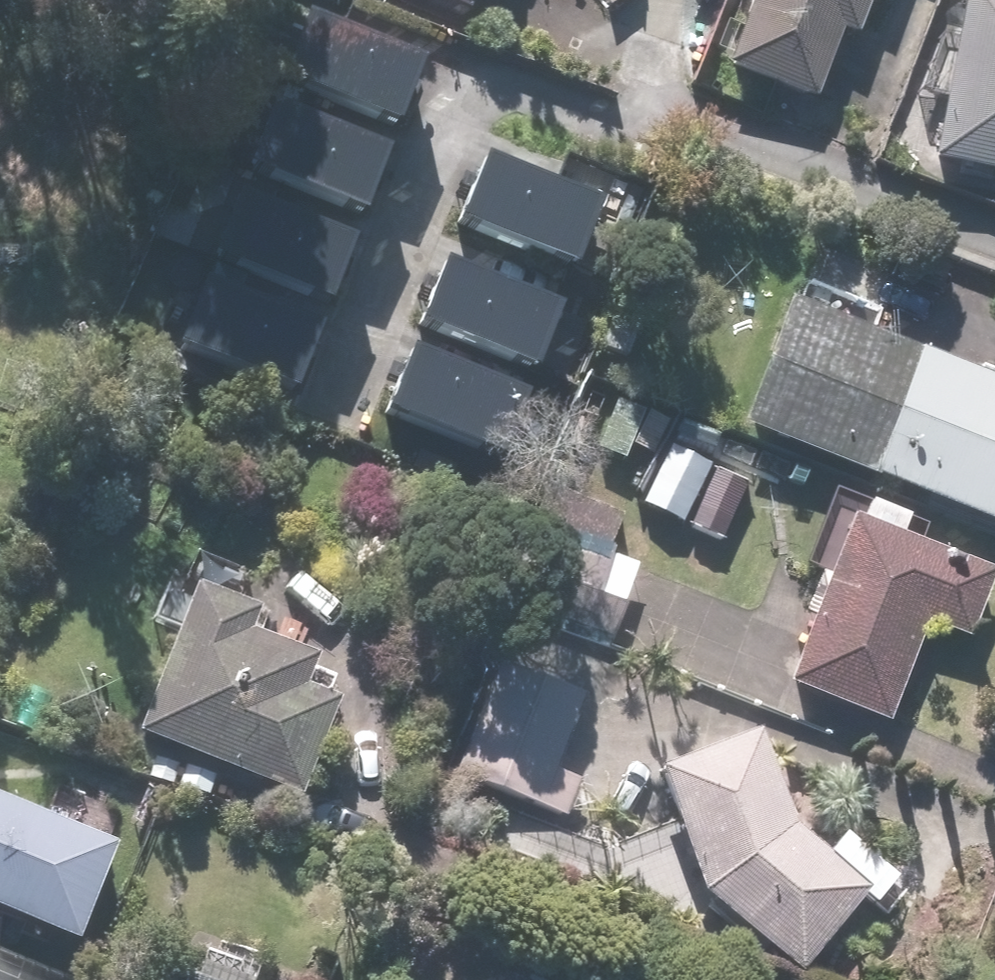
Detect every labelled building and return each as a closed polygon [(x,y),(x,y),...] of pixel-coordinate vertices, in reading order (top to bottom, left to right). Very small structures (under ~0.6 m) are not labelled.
[(825,92),(851,22),(866,28),(876,0),(761,0),(738,59),(825,92)] [(944,159),(994,168),(994,0),(972,0),(944,159)] [(276,93),(394,139),(420,73),(301,28),(276,93)] [(243,179),(362,224),(387,159),(268,114),(243,179)] [(446,228),(565,273),(590,208),(471,162),(446,228)] [(205,267),(324,313),(349,247),(230,202),(205,267)] [(412,335),(531,380),(556,315),(437,270),(412,335)] [(176,357),(294,402),(319,337),(201,291),(176,357)] [(803,291),(752,417),(994,516),(994,369),(803,291)] [(377,425),(495,471),(521,405),(402,360),(377,425)] [(689,521),(716,463),(679,445),(652,504),(689,521)] [(847,507),(824,567),(808,611),(816,615),(793,675),(801,678),(896,714),(934,614),(983,633),(994,601),(994,562),(847,507)] [(646,562),(595,538),(577,578),(627,602),(646,562)] [(269,623),(276,605),(214,579),(151,726),(314,796),(358,694),(319,677),(331,650),(269,623)] [(563,766),(594,689),(508,654),(463,763),(580,811),(594,779),(563,766)] [(776,728),(676,759),(719,893),(813,964),(877,879),(807,825),(776,728)] [(0,786),(0,897),(89,935),(129,841),(0,786)] [(41,965),(34,979),(72,979),(41,965)] [(201,971),(198,979),(227,979),(201,971)]
